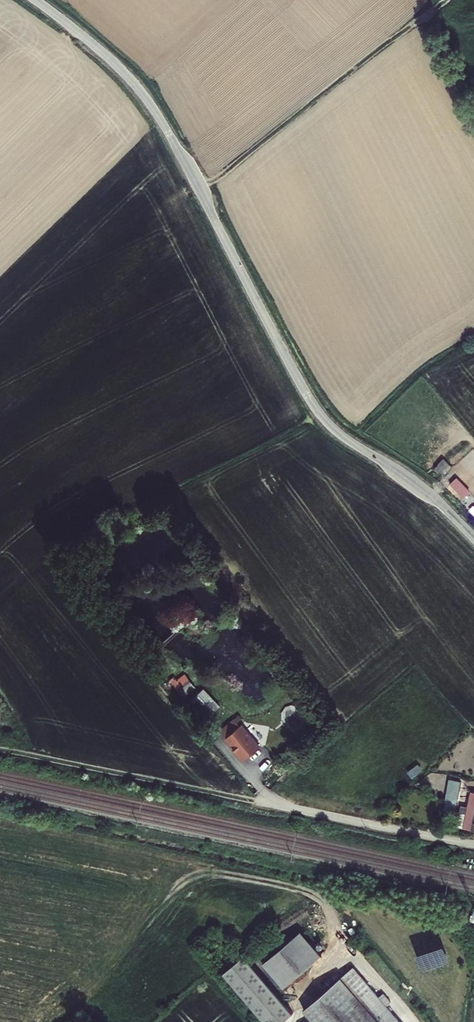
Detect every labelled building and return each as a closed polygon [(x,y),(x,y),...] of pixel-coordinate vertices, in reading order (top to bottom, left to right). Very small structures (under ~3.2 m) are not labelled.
[(176,672),(169,679),(178,690),(186,684),(176,672)] [(199,682),(187,692),(191,696),(193,694),(206,709),(216,700),(199,682)] [(232,743),(241,752),(257,737),(239,716),(237,717),(231,711),(218,722),(224,729),(223,730),(233,742),(232,743)] [(467,777),(465,793),(459,792),(456,813),(473,816),(473,778),(467,777)] [(299,933),(263,965),(283,988),(319,957),(299,933)] [(221,975),(262,1021),(282,1021),(292,1014),(242,957),(221,975)] [(303,1011),(312,1021),(399,1021),(385,1007),(390,1003),(382,994),(378,998),(352,968),(303,1011)]
